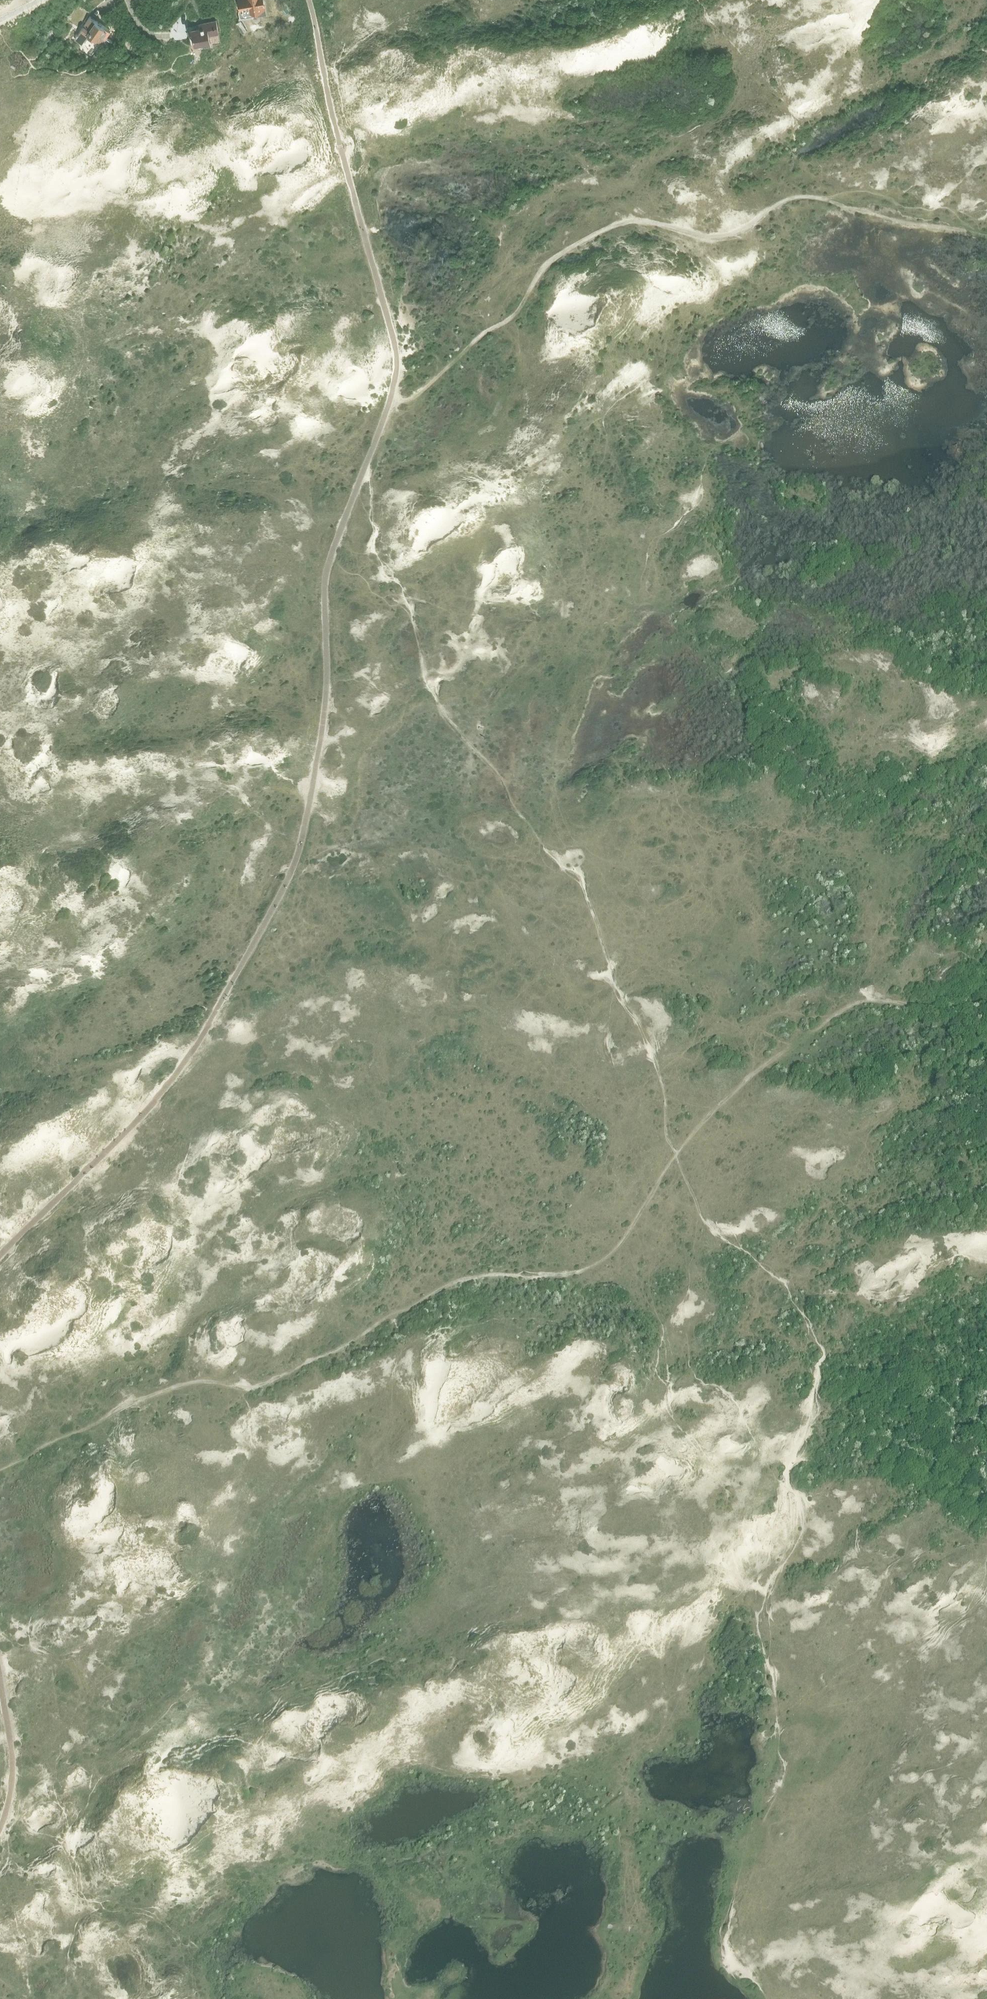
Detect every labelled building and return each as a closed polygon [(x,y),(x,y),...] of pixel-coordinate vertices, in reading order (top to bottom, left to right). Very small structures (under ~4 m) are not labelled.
[(240,10),(239,10),(240,16),(241,18),(242,17),(244,19),(253,17),(254,16),(257,16),(266,14),(265,8),(264,8),(264,6),(265,5),(264,0),(239,0),(240,10)] [(89,16),(74,40),(82,45),(88,35),(91,37),(102,44),(110,31),(100,24),(94,20),(91,18),(89,16)] [(194,45),(202,43),(203,47),(211,46),(209,36),(219,34),(216,20),(203,22),(203,25),(199,25),(200,27),(191,29),(194,45)] [(236,23),(242,34),(247,31),(241,20),(236,23)]
